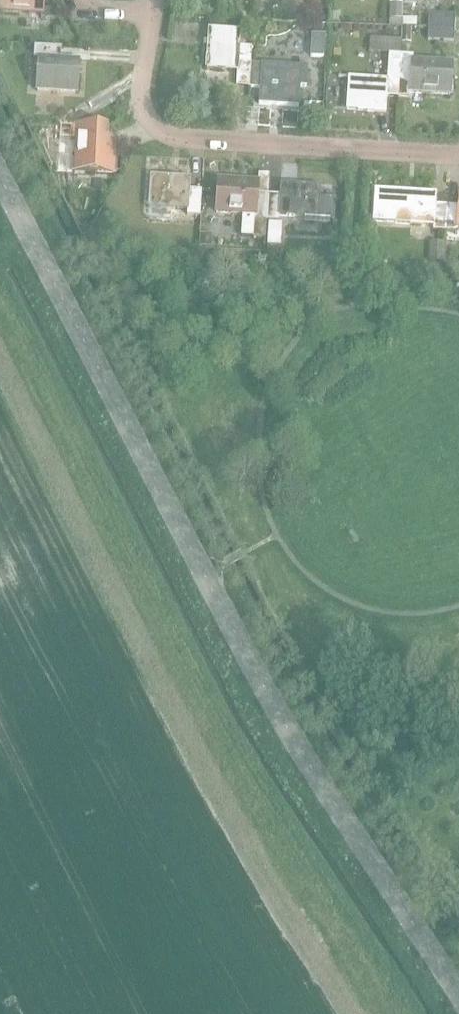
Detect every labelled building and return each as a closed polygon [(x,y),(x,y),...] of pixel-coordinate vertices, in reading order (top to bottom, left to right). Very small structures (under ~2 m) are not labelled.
[(54,20),(55,0),(1,0),(0,10),(0,12),(41,14),(41,19),(54,20)] [(402,3),(389,3),(389,18),(402,19),(402,3)] [(428,28),(454,29),(455,16),(429,14),(428,28)] [(454,42),(454,29),(428,28),(428,41),(454,42)] [(248,88),(251,47),(240,46),(241,31),(209,29),(206,69),(238,71),(237,87),(248,88)] [(323,57),(324,35),(311,34),(310,56),(323,57)] [(36,90),(76,92),(78,60),(60,59),(61,47),(34,45),(33,58),(38,58),(36,90)] [(398,98),(401,55),(388,55),(387,80),(348,78),(346,110),(386,113),(387,97),(398,98)] [(401,55),(398,98),(411,99),(411,93),(450,96),(452,63),(413,61),(413,56),(401,55)] [(249,64),(248,88),(260,89),(259,104),(299,107),(300,86),(306,86),(307,66),(250,63),(249,64)] [(60,125),(58,154),(74,155),(74,170),(113,173),(115,141),(97,140),(98,127),(71,126),(60,125)] [(187,216),(200,217),(202,191),(190,191),(191,178),(151,176),(149,208),(187,210),(187,216)] [(267,221),(269,195),(257,194),(258,183),(218,180),(216,213),(256,215),(254,237),(266,237),(267,221)] [(269,195),(267,221),(279,222),(279,217),(334,221),(335,198),(320,197),(320,187),(281,185),(281,196),(269,195)] [(446,232),(447,206),(436,206),(437,194),(374,191),(373,223),(433,226),(433,231),(446,232)] [(446,232),(458,233),(458,228),(458,196),(458,207),(447,206),(446,232)] [(268,252),(279,253),(281,223),(269,223),(268,252)] [(213,234),(200,233),(199,246),(212,247),(213,234)] [(429,262),(444,263),(445,242),(430,241),(429,262)]
